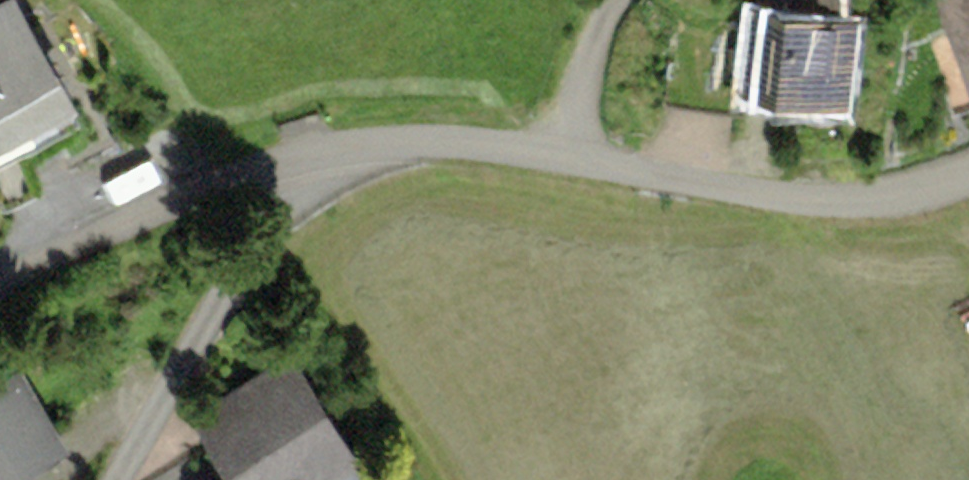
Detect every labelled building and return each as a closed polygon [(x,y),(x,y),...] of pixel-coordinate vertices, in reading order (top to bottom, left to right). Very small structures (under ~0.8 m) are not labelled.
[(70,116),(61,101),(79,91),(25,0),(0,0),(0,157),(70,116)] [(949,25),(920,36),(948,108),(968,100),(968,0),(939,0),(949,25)] [(862,20),(752,4),(744,56),(739,92),(849,108),(862,20)] [(199,414),(244,479),(377,479),(291,353),(199,414)] [(0,381),(0,479),(1,479),(66,441),(21,369),(0,381)]
